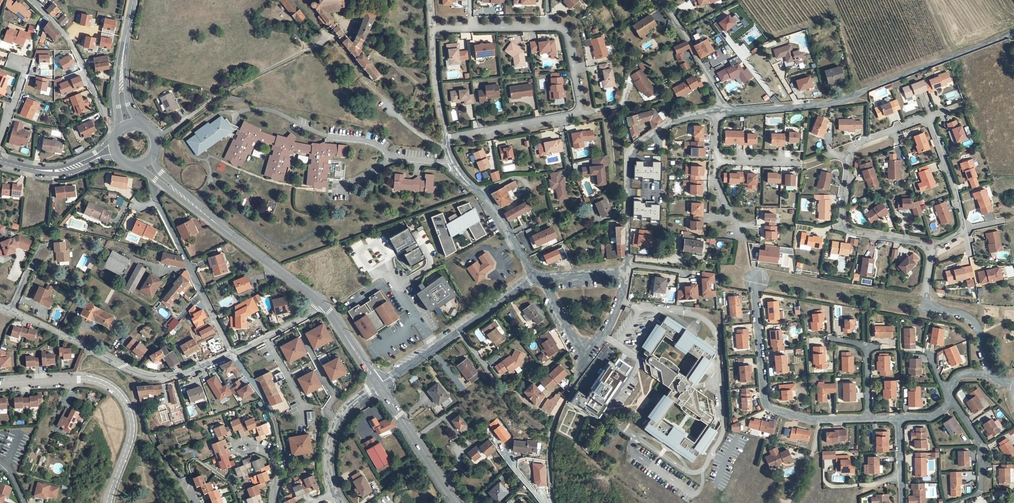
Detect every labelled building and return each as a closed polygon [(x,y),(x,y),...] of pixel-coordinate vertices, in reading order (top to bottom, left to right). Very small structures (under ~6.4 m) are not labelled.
[(32,14),(17,1),(15,4),(11,0),(7,0),(6,5),(10,9),(13,12),(14,11),(25,21),(32,14)] [(322,0),(324,13),(319,14),(319,12),(316,13),(317,16),(316,16),(323,25),(321,26),(329,36),(331,34),(337,29),(332,23),(352,18),(349,0),(324,0),(322,0)] [(482,1),(479,1),(478,8),(482,8),(483,11),(487,11),(492,11),(500,12),(500,11),(505,11),(505,4),(500,4),(500,0),(488,0),(482,0),(482,1)] [(515,4),(515,13),(522,13),(522,12),(524,12),(524,13),(536,13),(536,0),(527,0),(527,4),(515,4)] [(557,4),(563,6),(565,8),(564,9),(564,10),(569,17),(578,10),(570,0),(559,0),(557,4)] [(697,5),(701,15),(711,11),(711,12),(715,10),(714,7),(720,5),(718,0),(710,0),(711,1),(707,2),(707,1),(697,5)] [(289,2),(282,9),(301,33),(308,26),(289,2)] [(53,4),(46,10),(52,16),(58,10),(53,4)] [(91,15),(81,13),(79,24),(93,26),(95,19),(90,18),(91,15)] [(64,15),(57,21),(62,27),(68,20),(64,15)] [(718,21),(713,25),(720,34),(724,30),(725,32),(728,30),(730,28),(731,29),(736,25),(738,28),(743,25),(736,15),(731,19),(729,16),(719,23),(718,21)] [(115,20),(105,18),(102,31),(114,34),(115,27),(114,27),(115,20)] [(379,25),(369,21),(359,45),(372,56),(373,53),(371,52),(372,49),(370,47),(379,25)] [(55,41),(61,35),(49,22),(44,28),(47,32),(55,41)] [(650,23),(633,34),(638,41),(646,36),(647,38),(656,32),(650,23)] [(44,28),(41,37),(39,41),(43,43),(47,32),(44,28)] [(20,33),(10,29),(9,32),(8,33),(10,36),(9,41),(12,42),(23,46),(26,39),(30,41),(34,32),(29,30),(28,34),(21,31),(20,33)] [(337,29),(331,34),(346,53),(351,47),(337,29)] [(114,35),(101,33),(99,45),(111,47),(111,42),(112,42),(114,35)] [(95,37),(85,36),(84,47),(93,48),(92,51),(97,52),(98,44),(94,43),(95,37)] [(694,45),(693,46),(699,58),(712,51),(705,40),(699,44),(697,41),(693,44),(694,45)] [(684,43),(667,50),(670,56),(672,55),(682,71),(689,68),(684,58),(691,54),(684,43)] [(356,53),(351,47),(346,53),(359,70),(357,72),(364,81),(366,79),(377,92),(383,86),(368,66),(369,66),(367,63),(369,62),(372,56),(359,45),(357,52),(356,53)] [(602,45),(590,49),(591,54),(592,54),(597,68),(608,64),(602,45)] [(550,48),(532,51),(533,61),(542,59),(542,61),(550,61),(550,63),(552,63),(558,62),(556,49),(550,50),(550,48)] [(525,59),(513,51),(507,59),(515,65),(517,75),(527,73),(525,59)] [(460,52),(448,54),(450,68),(451,68),(451,73),(461,73),(459,58),(461,57),(460,52)] [(494,52),(476,54),(478,68),(483,67),(483,66),(496,64),(494,52)] [(106,56),(93,58),(95,71),(108,69),(106,56)] [(738,57),(732,60),(748,79),(749,78),(749,79),(754,76),(738,57)] [(789,57),(773,62),(775,69),(782,67),(787,81),(797,77),(795,73),(798,75),(803,73),(804,70),(801,63),(798,64),(797,62),(791,63),(789,57)] [(732,60),(729,61),(732,68),(729,69),(729,68),(718,74),(722,82),(731,78),(737,76),(737,75),(738,75),(744,82),(748,79),(732,60)] [(606,72),(598,73),(603,97),(614,94),(614,93),(611,77),(607,78),(606,72)] [(928,90),(929,93),(934,91),(933,89),(943,86),(942,84),(951,81),(947,72),(939,75),(939,77),(930,80),(930,82),(925,84),(928,90)] [(841,75),(826,80),(830,90),(844,85),(841,75)] [(686,81),(677,87),(683,95),(698,85),(692,76),(685,80),(686,81)] [(656,99),(639,77),(631,84),(635,90),(634,91),(642,101),(645,99),(649,105),(656,99)] [(796,80),(798,89),(811,87),(810,77),(796,80)] [(561,80),(552,81),(554,93),(553,94),(551,94),(552,107),(563,106),(563,105),(567,105),(566,99),(565,98),(563,98),(562,96),(564,96),(563,92),(565,92),(564,85),(561,85),(561,80)] [(919,82),(903,89),(906,98),(928,90),(925,84),(924,80),(919,82)] [(533,92),(512,95),(513,107),(523,106),(523,105),(530,103),(530,104),(534,103),(533,92)] [(172,99),(174,98),(171,93),(160,98),(168,113),(179,108),(176,103),(174,104),(172,99)] [(500,93),(487,95),(487,99),(480,100),(482,112),(489,111),(489,106),(491,106),(491,107),(501,105),(500,93)] [(83,102),(80,94),(70,97),(74,106),(76,105),(79,113),(89,109),(87,105),(89,104),(87,100),(83,102)] [(24,111),(22,111),(21,115),(32,120),(37,107),(38,108),(40,104),(28,98),(26,102),(28,103),(24,111)] [(470,99),(452,101),(454,111),(466,110),(467,113),(477,112),(475,103),(470,104),(470,99)] [(893,102),(876,108),(879,118),(897,111),(893,102)] [(624,117),(631,143),(636,139),(633,124),(647,121),(649,129),(659,121),(658,120),(661,117),(658,110),(654,114),(652,110),(624,117)] [(828,119),(818,115),(811,132),(820,135),(822,131),(824,132),(825,129),(824,128),(828,119)] [(230,128),(235,130),(236,129),(238,130),(239,131),(240,128),(229,123),(226,119),(224,121),(221,117),(210,125),(209,123),(195,133),(196,135),(187,142),(198,156),(220,139),(219,137),(230,129),(230,128)] [(854,119),(839,119),(839,129),(848,129),(854,130),(854,128),(861,128),(862,121),(854,121),(854,119)] [(91,120),(78,127),(80,132),(82,131),(86,138),(90,136),(89,134),(96,131),(91,120)] [(260,131),(261,129),(244,121),(241,127),(240,128),(239,131),(238,130),(236,135),(240,137),(238,141),(233,139),(224,159),(233,163),(232,165),(237,167),(238,165),(242,167),(248,154),(250,155),(254,147),(251,145),(253,142),(256,143),(257,140),(258,137),(257,137),(260,131)] [(956,121),(947,124),(950,131),(952,130),(957,142),(966,139),(961,126),(958,127),(956,121)] [(23,125),(15,123),(10,143),(14,145),(15,142),(22,144),(22,141),(28,143),(30,134),(25,132),(25,131),(21,130),(23,125)] [(695,136),(695,142),(703,142),(703,126),(694,126),(694,136),(695,136)] [(275,143),(277,137),(260,131),(257,137),(258,137),(274,143),(275,143)] [(725,131),(725,143),(739,143),(739,144),(743,144),(743,137),(743,131),(725,131)] [(784,134),(784,141),(788,141),(788,142),(798,142),(798,132),(784,132),(784,134)] [(923,132),(913,136),(917,145),(920,152),(929,148),(923,132)] [(294,142),(296,137),(291,133),(287,138),(277,135),(277,137),(275,143),(274,143),(273,145),(271,150),(276,151),(274,156),(270,155),(264,176),(274,178),(274,180),(279,182),(279,179),(283,180),(287,167),(289,167),(292,159),(289,158),(290,154),(293,155),(294,151),(294,149),(293,148),(294,142)] [(597,134),(583,137),(585,152),(593,151),(592,145),(598,144),(598,145),(606,143),(605,134),(597,135),(597,134)] [(743,137),(743,144),(747,144),(747,143),(751,143),(756,143),(756,134),(747,134),(747,137),(743,137)] [(771,134),(771,144),(775,144),(779,144),(779,146),(784,146),(784,141),(784,134),(771,134)] [(62,143),(44,140),(42,150),(62,153),(63,144),(62,143)] [(311,152),(312,146),(294,142),(293,148),(294,149),(310,152),(311,152)] [(691,156),(704,156),(705,148),(703,148),(704,142),(703,142),(695,142),(691,142),(691,156)] [(346,145),(338,145),(338,146),(325,145),(325,143),(320,143),(320,144),(312,143),(312,146),(311,152),(310,152),(309,154),(309,159),(314,159),(313,165),(309,164),(306,186),(317,186),(317,189),(322,189),(322,187),(326,187),(327,173),(330,173),(331,164),(328,164),(328,160),(331,160),(331,156),(346,158),(347,152),(345,151),(346,145)] [(507,145),(499,146),(502,160),(513,158),(511,146),(508,147),(507,145)] [(546,152),(541,153),(543,164),(549,163),(548,161),(555,160),(555,161),(566,159),(564,148),(554,150),(554,148),(550,149),(550,151),(546,151),(546,152)] [(483,150),(473,154),(480,171),(490,167),(483,150)] [(900,160),(889,160),(889,167),(888,167),(888,178),(900,178),(900,160)] [(972,160),(964,163),(966,171),(965,171),(968,180),(977,177),(974,168),(975,168),(972,160)] [(863,170),(862,171),(865,179),(866,178),(869,186),(873,184),(874,186),(879,185),(876,175),(875,175),(873,167),(871,161),(862,164),(863,170)] [(610,164),(597,167),(597,175),(585,176),(586,184),(598,183),(599,194),(608,194),(607,175),(611,174),(610,164)] [(691,166),(691,180),(699,181),(699,175),(702,176),(702,174),(702,172),(703,172),(703,167),(691,166)] [(929,169),(918,172),(925,189),(935,186),(929,169)] [(492,181),(500,179),(498,170),(490,172),(492,181)] [(832,173),(821,170),(819,180),(820,182),(819,187),(828,189),(832,173)] [(729,174),(729,183),(738,184),(738,182),(742,182),(743,175),(743,172),(738,172),(738,174),(734,174),(729,174)] [(433,186),(434,175),(425,174),(425,178),(426,178),(426,181),(426,183),(422,182),(422,180),(421,180),(413,180),(413,181),(407,181),(407,182),(404,182),(404,179),(404,174),(395,173),(394,188),(400,192),(401,189),(412,190),(412,189),(420,189),(420,191),(425,191),(425,192),(430,193),(431,186),(433,186)] [(767,173),(767,183),(780,183),(781,175),(777,175),(777,173),(767,173)] [(742,182),(742,184),(756,184),(756,174),(747,174),(747,175),(743,175),(742,182)] [(780,185),(794,186),(794,175),(789,174),(785,174),(781,174),(781,175),(780,183),(780,185)] [(127,178),(111,176),(110,186),(118,187),(121,187),(121,189),(125,189),(127,178)] [(562,180),(552,182),(553,188),(551,189),(552,198),(557,197),(559,207),(568,205),(565,191),(567,191),(566,186),(563,187),(562,180)] [(690,180),(690,194),(701,195),(701,189),(701,186),(702,186),(702,181),(699,181),(691,180),(690,180)] [(515,181),(492,192),(499,206),(512,200),(508,191),(517,187),(515,181)] [(13,186),(3,185),(2,195),(12,196),(12,197),(21,198),(22,186),(13,185),(13,186)] [(64,187),(55,188),(57,199),(76,197),(75,187),(64,188),(64,187)] [(985,189),(975,192),(977,198),(980,207),(980,208),(982,214),(992,210),(990,204),(985,189)] [(118,197),(115,204),(121,206),(123,199),(118,197)] [(898,200),(898,209),(902,209),(902,207),(907,207),(912,207),(915,216),(922,214),(919,206),(918,201),(912,203),(912,198),(902,198),(902,200),(898,200)] [(829,199),(819,199),(819,203),(819,210),(819,218),(829,219),(830,203),(831,203),(831,199),(829,199)] [(530,207),(527,200),(504,213),(507,219),(530,207)] [(944,202),(934,206),(942,224),(952,220),(944,202)] [(107,223),(112,213),(95,205),(89,203),(84,213),(90,216),(91,215),(92,213),(100,217),(99,219),(107,223)] [(438,235),(446,257),(456,251),(451,237),(449,231),(453,230),(455,232),(464,226),(467,225),(468,227),(476,240),(486,234),(478,220),(479,220),(477,215),(476,215),(473,209),(472,210),(469,203),(457,207),(462,216),(458,218),(456,213),(448,218),(451,222),(447,224),(443,213),(431,217),(436,231),(438,230),(440,234),(438,235)] [(870,223),(873,223),(877,220),(876,218),(878,216),(880,218),(888,212),(881,203),(868,212),(869,213),(865,217),(870,223)] [(694,217),(703,218),(703,213),(701,213),(701,204),(692,204),(691,213),(694,213),(694,217)] [(603,207),(595,210),(602,228),(611,225),(606,212),(605,212),(603,207)] [(690,230),(701,230),(701,226),(701,222),(703,222),(703,218),(694,217),(694,222),(690,222),(690,225),(690,230)] [(142,236),(143,235),(152,239),(157,229),(137,220),(133,229),(141,232),(140,235),(142,236)] [(183,239),(197,232),(191,220),(177,227),(183,239)] [(451,237),(468,227),(467,225),(464,226),(455,232),(453,230),(449,231),(451,237)] [(765,232),(765,239),(776,239),(776,226),(775,226),(769,226),(765,226),(764,232),(765,232)] [(407,228),(389,239),(397,254),(404,249),(406,252),(407,253),(403,255),(410,267),(425,258),(407,228)] [(633,233),(632,245),(652,246),(653,230),(638,229),(638,233),(633,233)] [(998,232),(987,234),(988,239),(989,239),(991,245),(992,248),(991,248),(992,253),(1004,251),(998,232)] [(809,234),(800,233),(799,243),(807,245),(807,243),(812,244),(811,247),(815,248),(816,244),(818,244),(820,237),(809,235),(809,234)] [(28,251),(32,240),(19,235),(14,237),(13,240),(9,239),(0,242),(0,256),(4,257),(14,254),(16,249),(19,248),(28,251)] [(701,253),(702,242),(693,240),(694,236),(683,235),(683,240),(685,240),(684,251),(701,253)] [(605,255),(605,269),(622,267),(624,237),(616,237),(615,260),(610,261),(610,255),(605,255)] [(550,239),(527,249),(533,260),(546,254),(545,251),(553,247),(550,239)] [(65,242),(54,243),(55,252),(56,251),(59,251),(60,261),(69,261),(68,250),(65,250),(65,242)] [(840,245),(832,244),(830,254),(839,255),(839,254),(848,256),(850,245),(841,243),(840,245)] [(757,260),(778,263),(781,246),(765,244),(764,249),(759,249),(757,260)] [(125,269),(130,261),(112,251),(104,266),(121,276),(123,273),(125,269)] [(168,254),(164,253),(161,263),(171,264),(171,263),(185,266),(181,257),(168,254)] [(489,270),(493,267),(493,264),(486,253),(480,257),(484,263),(481,266),(478,261),(467,268),(477,282),(484,277),(486,272),(489,270)] [(217,275),(228,271),(222,254),(208,258),(211,267),(212,267),(215,266),(217,275)] [(898,267),(906,274),(915,264),(914,263),(918,260),(913,254),(909,258),(906,255),(903,259),(904,260),(902,263),(898,267)] [(873,260),(863,258),(860,275),(874,278),(876,269),(872,268),(873,260)] [(10,266),(0,262),(0,276),(5,278),(10,266)] [(145,269),(138,265),(126,288),(133,292),(135,287),(145,269)] [(946,273),(948,283),(966,279),(969,279),(972,278),(974,278),(971,267),(967,268),(946,273)] [(1000,268),(978,273),(981,284),(999,280),(998,277),(1001,276),(1000,268)] [(188,282),(189,281),(191,279),(187,270),(185,272),(182,275),(181,275),(173,284),(175,285),(182,290),(188,282)] [(702,297),(716,296),(716,290),(710,290),(710,283),(715,282),(714,272),(701,272),(702,297)] [(161,281),(151,275),(142,289),(152,296),(161,281)] [(416,293),(429,312),(434,309),(438,306),(438,308),(439,308),(442,305),(450,300),(456,295),(442,275),(425,287),(421,290),(416,293)] [(238,293),(251,287),(246,276),(233,282),(238,293)] [(666,279),(655,277),(653,292),(653,296),(665,297),(666,293),(665,293),(666,279)] [(191,285),(188,282),(182,290),(184,292),(191,285)] [(678,300),(699,299),(698,284),(684,285),(684,289),(677,290),(678,300)] [(179,293),(182,290),(175,285),(164,298),(164,299),(162,302),(167,306),(170,303),(179,293)] [(48,297),(51,292),(40,287),(34,299),(45,304),(50,306),(53,299),(48,297)] [(359,306),(348,313),(368,341),(374,337),(378,334),(377,333),(387,326),(388,328),(394,324),(399,320),(380,292),(369,299),(371,302),(361,308),(359,306)] [(739,296),(729,297),(731,317),(741,316),(739,296)] [(269,316),(271,324),(278,322),(276,315),(288,312),(284,297),(273,300),(276,311),(272,311),(273,315),(269,316)] [(768,302),(769,320),(779,319),(779,318),(778,312),(778,301),(768,302)] [(108,327),(113,317),(87,303),(80,316),(92,323),(94,319),(108,327)] [(537,324),(543,320),(532,304),(523,310),(526,314),(530,320),(533,318),(537,324)] [(813,314),(812,315),(813,322),(811,322),(812,331),(823,329),(821,321),(824,321),(823,313),(820,314),(813,314)] [(235,328),(247,328),(246,316),(235,317),(235,328)] [(664,394),(648,417),(650,419),(644,428),(663,441),(674,448),(693,461),(699,453),(701,453),(717,431),(713,428),(715,424),(712,422),(714,418),(713,415),(712,414),(709,401),(694,390),(691,391),(690,393),(687,391),(690,386),(693,382),(695,384),(703,372),(710,361),(708,359),(715,350),(703,342),(696,337),(685,330),(666,317),(660,326),(657,324),(642,347),(646,350),(643,353),(647,356),(645,360),(651,364),(653,376),(660,381),(671,389),(666,396),(664,394)] [(171,331),(179,322),(175,319),(169,325),(170,326),(168,328),(171,331)] [(854,319),(844,319),(845,325),(843,326),(843,333),(851,333),(851,329),(854,329),(854,319)] [(173,334),(182,324),(179,322),(171,331),(170,332),(173,334)] [(492,323),(484,328),(488,333),(487,334),(490,337),(493,342),(494,341),(496,345),(505,339),(503,335),(501,336),(495,328),(492,323)] [(323,324),(306,333),(314,349),(332,340),(323,324)] [(884,326),(875,326),(875,337),(892,338),(892,326),(884,326)] [(23,337),(26,330),(22,329),(21,330),(14,327),(11,337),(19,339),(20,336),(23,337)] [(914,328),(904,328),(904,344),(904,349),(915,349),(915,344),(914,328)] [(933,328),(930,344),(943,346),(944,339),(942,339),(944,329),(933,328)] [(147,337),(150,334),(143,329),(140,332),(147,337)] [(737,330),(737,334),(736,334),(737,349),(748,348),(747,333),(748,333),(748,329),(737,330)] [(29,331),(26,330),(23,337),(26,338),(26,340),(34,342),(37,332),(29,330),(29,331)] [(551,337),(547,331),(540,336),(544,341),(540,344),(545,351),(546,350),(550,356),(559,350),(555,344),(550,337),(551,337)] [(781,331),(770,331),(772,346),(773,346),(773,351),(785,350),(784,346),(782,346),(781,331)] [(307,353),(298,338),(281,347),(289,362),(307,353)] [(140,357),(147,349),(139,342),(139,343),(133,339),(127,347),(132,351),(132,350),(140,357)] [(199,349),(194,339),(180,346),(185,354),(190,352),(191,353),(199,349)] [(954,346),(944,350),(952,367),(961,363),(957,355),(958,354),(954,346)] [(171,367),(179,362),(172,351),(168,353),(165,347),(150,356),(154,362),(164,356),(171,367)] [(814,354),(813,354),(813,364),(823,363),(823,354),(825,354),(825,347),(813,347),(814,354)] [(63,349),(59,349),(60,357),(63,357),(64,360),(72,360),(71,349),(63,350),(63,349)] [(503,361),(498,364),(503,372),(508,369),(510,372),(520,364),(525,355),(515,350),(512,357),(512,358),(504,363),(503,361)] [(853,371),(853,357),(850,357),(850,352),(842,353),(842,357),(842,372),(853,371)] [(55,364),(54,355),(46,355),(46,353),(42,353),(42,358),(42,366),(46,366),(46,365),(55,364)] [(0,354),(0,359),(1,368),(11,367),(10,358),(5,359),(6,356),(0,354)] [(775,360),(776,366),(776,373),(789,372),(789,367),(787,367),(786,355),(772,356),(772,361),(775,360)] [(889,356),(878,357),(879,367),(877,367),(877,371),(880,371),(890,371),(889,356)] [(39,367),(38,359),(35,359),(35,357),(26,358),(27,367),(39,367)] [(338,357),(323,365),(331,380),(347,372),(338,357)] [(467,359),(457,366),(461,371),(462,370),(472,382),(480,376),(477,372),(467,359)] [(921,368),(921,359),(909,359),(910,368),(909,368),(909,375),(919,375),(919,368),(921,368)] [(237,376),(242,373),(232,360),(227,363),(221,366),(225,374),(232,369),(237,376)] [(619,368),(609,361),(590,389),(592,390),(586,398),(583,397),(584,395),(578,391),(570,402),(574,405),(576,403),(578,405),(579,403),(585,407),(584,408),(597,418),(607,404),(605,403),(620,381),(622,382),(626,376),(625,375),(630,368),(623,363),(619,368)] [(498,364),(495,367),(500,374),(503,372),(498,364)] [(563,378),(567,374),(559,365),(554,369),(563,378)] [(751,365),(739,367),(740,382),(750,381),(749,372),(751,372),(751,365)] [(557,383),(563,378),(554,369),(549,374),(557,383)] [(462,370),(461,371),(470,383),(472,382),(462,370)] [(479,372),(484,379),(488,377),(483,370),(479,372)] [(271,405),(282,401),(275,385),(271,378),(273,377),(271,372),(270,371),(255,379),(260,381),(267,398),(271,405)] [(313,371),(298,379),(306,394),(321,386),(313,371)] [(412,383),(418,379),(415,374),(413,375),(414,377),(410,380),(412,383)] [(549,391),(557,383),(549,374),(541,382),(549,391)] [(241,391),(250,383),(244,376),(240,378),(241,379),(235,383),(241,391)] [(895,381),(884,381),(884,390),(886,390),(886,398),(896,398),(895,381)] [(448,398),(449,397),(438,383),(428,391),(438,405),(441,403),(448,398)] [(535,404),(544,395),(533,383),(523,391),(535,404)] [(778,399),(779,400),(782,400),(791,399),(790,390),(795,390),(795,384),(779,386),(779,391),(781,391),(781,395),(780,395),(779,395),(778,397),(778,399)] [(824,384),(818,384),(818,401),(826,401),(826,393),(836,392),(835,384),(824,384)] [(854,384),(843,384),(843,401),(853,401),(853,392),(855,392),(854,384)] [(161,385),(153,385),(137,387),(139,394),(149,393),(154,393),(154,395),(163,394),(161,385)] [(191,402),(205,397),(201,386),(187,391),(191,402)] [(712,401),(690,386),(687,391),(690,393),(691,391),(694,390),(709,401),(712,414),(713,415),(714,418),(716,420),(712,401)] [(920,406),(920,386),(910,386),(910,391),(909,391),(909,407),(920,406)] [(749,397),(749,394),(749,388),(742,389),(742,394),(741,394),(742,410),(752,410),(751,397),(749,397)] [(171,398),(177,397),(175,389),(169,390),(171,398)] [(972,398),(966,402),(974,414),(983,408),(979,403),(977,400),(979,399),(983,397),(977,389),(970,394),(972,397),(972,398)] [(554,415),(565,396),(559,392),(556,397),(553,401),(550,399),(544,409),(554,415)] [(30,399),(26,399),(27,407),(30,407),(30,408),(38,408),(38,405),(41,405),(42,401),(42,396),(37,396),(37,398),(30,398),(30,399)] [(22,398),(14,399),(15,409),(23,409),(23,407),(27,407),(26,399),(22,399),(22,398)] [(445,407),(451,402),(448,398),(441,403),(445,407)] [(64,427),(71,430),(79,415),(67,409),(59,423),(58,426),(64,429),(64,427)] [(307,425),(315,425),(314,411),(307,411),(307,425)] [(460,430),(467,425),(459,415),(452,421),(459,430),(460,430)] [(952,417),(943,424),(951,436),(961,429),(952,417)] [(253,418),(245,421),(246,425),(242,427),(246,436),(249,435),(250,434),(248,430),(252,428),(261,425),(259,420),(255,422),(253,418)] [(378,434),(396,426),(392,419),(388,421),(387,420),(378,424),(375,418),(370,421),(375,430),(376,429),(378,434)] [(239,419),(230,422),(234,431),(238,429),(241,438),(246,436),(242,427),(239,419)] [(769,423),(755,419),(753,429),(773,434),(775,423),(770,421),(769,423)] [(988,429),(992,435),(999,431),(992,420),(988,423),(986,419),(981,422),(987,430),(988,429)] [(263,439),(266,438),(264,434),(269,432),(265,423),(261,425),(252,428),(254,433),(258,431),(260,435),(256,437),(256,438),(257,441),(263,439)] [(228,437),(232,435),(229,426),(224,428),(223,425),(214,428),(217,435),(219,441),(224,439),(222,435),(226,434),(228,437)] [(463,434),(470,429),(467,425),(460,430),(463,434)] [(810,431),(797,428),(797,429),(792,428),(790,438),(795,439),(795,438),(808,441),(810,431)] [(923,428),(916,429),(916,433),(911,433),(911,441),(915,441),(915,448),(926,448),(926,433),(925,433),(923,433),(923,428)] [(470,438),(475,433),(472,429),(467,434),(470,438)] [(837,433),(826,433),(826,443),(837,443),(837,441),(846,441),(846,440),(848,440),(848,431),(846,431),(846,430),(837,431),(837,433)] [(888,432),(876,432),(877,452),(888,452),(888,447),(887,447),(886,437),(888,437),(888,432)] [(291,456),(312,452),(309,433),(288,436),(291,456)] [(1013,454),(1013,449),(1007,438),(999,443),(1001,446),(999,447),(1007,459),(1013,454)] [(219,441),(212,444),(216,453),(219,451),(220,456),(229,452),(228,449),(227,448),(224,449),(223,445),(227,443),(225,439),(224,439),(219,441)] [(494,451),(496,449),(489,440),(481,446),(479,444),(469,452),(471,455),(470,456),(474,461),(480,457),(478,454),(483,451),(487,456),(494,451)] [(536,452),(537,442),(527,441),(527,442),(514,441),(513,451),(524,452),(524,451),(536,452)] [(164,456),(168,453),(161,444),(157,448),(164,456)] [(765,457),(767,460),(768,463),(772,465),(773,466),(774,468),(779,465),(781,462),(783,460),(784,463),(792,459),(787,450),(779,454),(776,448),(769,451),(771,455),(765,457)] [(489,459),(496,454),(494,451),(487,456),(489,459)] [(958,451),(958,466),(968,466),(968,451),(958,451)] [(230,467),(235,465),(234,460),(229,462),(228,458),(231,457),(230,455),(229,452),(220,456),(222,460),(219,461),(222,470),(230,467)] [(175,471),(179,467),(168,453),(164,456),(175,471)] [(849,455),(840,456),(840,465),(841,472),(854,471),(854,464),(850,464),(849,455)] [(251,457),(247,459),(250,468),(254,466),(257,474),(262,473),(260,468),(264,467),(261,458),(252,461),(251,457)] [(878,457),(868,457),(868,473),(879,473),(878,457)] [(926,458),(915,458),(915,477),(926,477),(926,458)] [(247,459),(242,461),(244,465),(235,468),(239,477),(243,475),(245,479),(249,478),(246,469),(250,468),(247,459)] [(265,482),(269,480),(266,471),(271,469),(269,465),(264,467),(260,468),(262,473),(257,474),(253,476),(255,481),(259,479),(261,483),(265,482)] [(999,483),(1010,483),(1009,469),(1011,469),(1011,465),(1002,465),(1002,469),(999,469),(999,483)] [(950,477),(951,496),(960,496),(960,485),(961,485),(961,477),(961,472),(950,472),(950,477)] [(314,490),(319,488),(312,475),(304,479),(306,483),(302,485),(305,492),(306,494),(310,492),(308,488),(312,486),(314,490)] [(202,476),(193,479),(197,488),(206,485),(202,476)] [(362,496),(372,491),(363,476),(353,481),(362,496)] [(506,485),(504,487),(499,483),(502,481),(499,478),(491,485),(494,488),(489,492),(498,502),(511,489),(506,485)] [(296,486),(293,488),(297,496),(293,498),(294,502),(303,498),(301,495),(305,492),(302,485),(300,480),(295,483),(296,486)] [(57,489),(33,482),(30,492),(35,494),(47,497),(55,499),(57,489)] [(251,497),(260,494),(258,489),(266,486),(265,482),(261,483),(248,488),(251,497)] [(204,495),(213,492),(210,483),(206,485),(197,488),(199,493),(203,491),(204,495)] [(912,484),(912,489),(913,489),(914,502),(925,502),(925,489),(924,489),(924,484),(912,484)] [(2,485),(0,489),(0,502),(6,502),(3,502),(4,497),(5,498),(9,488),(2,485)] [(212,502),(221,499),(217,490),(213,492),(204,495),(206,500),(210,498),(211,499),(212,502)] [(257,500),(261,498),(260,494),(251,497),(247,499),(248,502),(259,502),(257,500)] [(286,496),(288,500),(284,502),(295,502),(294,502),(293,498),(291,494),(286,496)]
